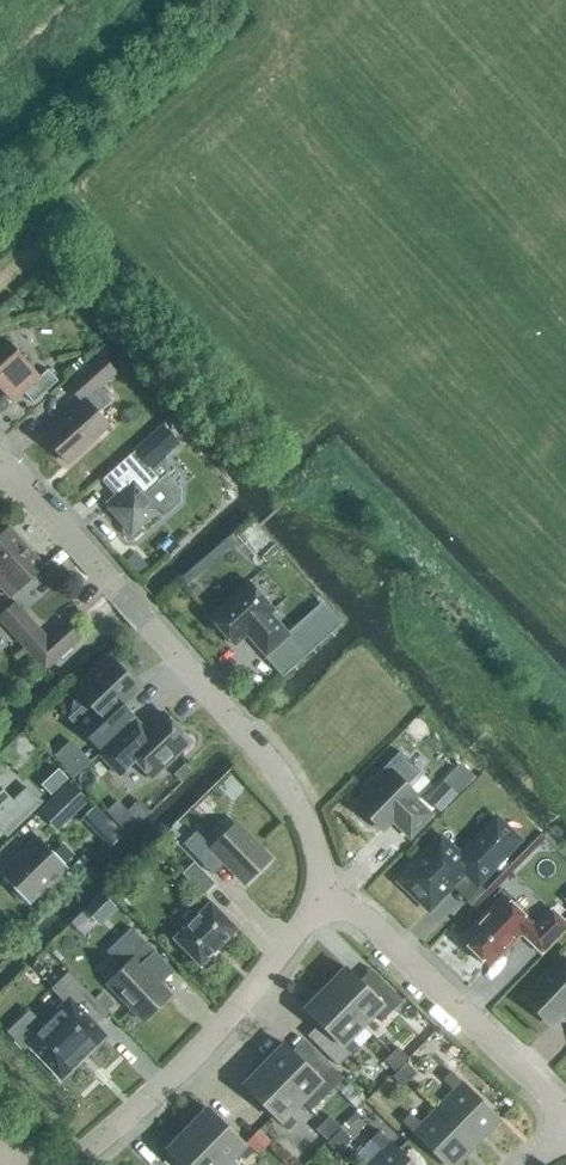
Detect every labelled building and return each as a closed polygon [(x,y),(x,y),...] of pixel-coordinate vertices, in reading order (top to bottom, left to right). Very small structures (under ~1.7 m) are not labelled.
[(12,304),(20,313),(24,309),(17,300),(12,304)] [(4,339),(2,340),(7,345),(0,351),(0,389),(12,402),(23,393),(32,404),(57,381),(47,370),(39,378),(4,339)] [(67,464),(108,427),(96,414),(111,401),(98,387),(114,372),(101,357),(68,387),(81,402),(42,436),(67,464)] [(160,484),(161,483),(145,465),(162,450),(151,436),(104,477),(120,496),(107,508),(123,526),(122,533),(127,538),(134,538),(140,533),(140,526),(158,510),(158,509),(171,497),(160,484)] [(259,551),(272,538),(255,520),(242,533),(259,551)] [(43,567),(9,528),(0,536),(0,572),(2,575),(0,577),(0,587),(9,597),(43,567)] [(288,635),(269,614),(274,610),(249,582),(209,618),(234,646),(247,634),(284,677),(342,625),(329,610),(321,617),(316,610),(288,635)] [(16,603),(0,617),(0,621),(45,671),(80,639),(64,622),(47,637),(16,603)] [(98,748),(122,725),(112,714),(139,688),(111,659),(76,692),(96,712),(79,728),(98,748)] [(150,778),(189,741),(164,715),(136,741),(126,730),(99,755),(119,776),(134,761),(150,778)] [(73,778),(90,763),(71,741),(54,757),(73,778)] [(456,794),(473,777),(459,763),(442,780),(456,794)] [(105,783),(111,776),(105,770),(98,777),(105,783)] [(410,837),(431,816),(413,798),(416,795),(392,772),(358,807),(381,830),(394,817),(402,824),(399,827),(410,837)] [(90,798),(72,780),(41,811),(59,829),(90,798)] [(0,790),(0,829),(6,836),(40,803),(27,789),(13,803),(2,792),(3,790),(2,789),(0,790)] [(477,884),(518,842),(496,821),(460,858),(440,838),(399,881),(428,909),(464,872),(477,884)] [(108,848),(122,836),(109,822),(95,834),(108,848)] [(269,860),(235,825),(211,848),(195,833),(183,846),(207,869),(219,857),(245,883),(269,860)] [(38,837),(37,838),(39,840),(2,876),(0,873),(0,874),(0,875),(29,905),(30,904),(27,902),(64,866),(66,869),(67,868),(38,837)] [(203,896),(215,885),(193,863),(182,874),(203,896)] [(490,967),(531,924),(511,905),(514,901),(502,890),(491,902),(494,905),(461,939),(490,967)] [(100,891),(82,909),(98,925),(116,908),(100,891)] [(199,967),(237,930),(210,903),(172,939),(199,967)] [(565,930),(565,924),(552,910),(525,938),(542,954),(565,930)] [(142,1021),(169,995),(139,965),(153,951),(130,927),(105,952),(123,969),(107,985),(142,1021)] [(561,958),(522,999),(550,1026),(565,1010),(565,1011),(565,963),(561,958)] [(358,1022),(370,1010),(382,1021),(402,1000),(378,976),(366,989),(346,969),(325,990),(358,1022)] [(94,1024),(106,1012),(67,973),(50,989),(63,1002),(41,1023),(29,1011),(6,1033),(24,1051),(27,1048),(60,1083),(107,1037),(94,1024)] [(346,1035),(358,1022),(325,990),(305,1011),(325,1031),(314,1043),(337,1066),(357,1046),(346,1035)] [(264,1066),(296,1098),(309,1086),(320,1097),(329,1089),(284,1045),(264,1066)] [(390,1054),(400,1065),(407,1058),(397,1047),(390,1054)] [(394,1072),(400,1065),(390,1054),(383,1061),(394,1072)] [(398,1070),(409,1080),(416,1073),(405,1063),(398,1070)] [(284,1111),(296,1098),(264,1066),(243,1087),(287,1131),(296,1122),(284,1111)] [(402,1087),(409,1080),(398,1070),(392,1077),(402,1087)] [(438,1109),(474,1144),(499,1119),(451,1072),(443,1081),(454,1092),(438,1109)] [(220,1163),(222,1164),(223,1164),(235,1153),(244,1161),(252,1153),(208,1109),(187,1130),(220,1163)] [(474,1144),(438,1109),(422,1125),(410,1114),(402,1122),(445,1164),(454,1164),(474,1144)] [(322,1123),(333,1133),(339,1127),(329,1116),(322,1123)] [(326,1140),(333,1133),(322,1123),(315,1130),(326,1140)] [(334,1136),(344,1146),(350,1140),(340,1129),(334,1136)] [(220,1163),(187,1130),(166,1151),(181,1164),(222,1164),(220,1163)] [(379,1132),(371,1140),(382,1151),(369,1164),(413,1164),(379,1132)] [(337,1153),(344,1146),(334,1136),(327,1143),(337,1153)]
